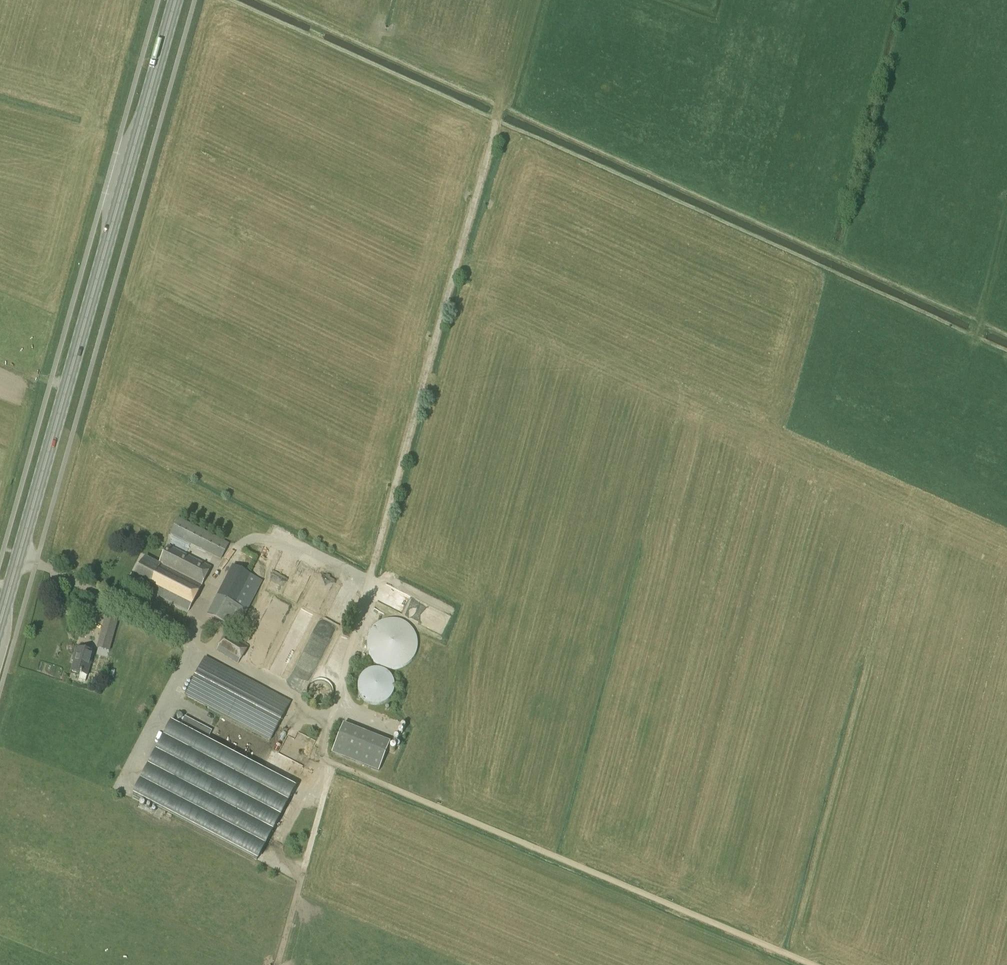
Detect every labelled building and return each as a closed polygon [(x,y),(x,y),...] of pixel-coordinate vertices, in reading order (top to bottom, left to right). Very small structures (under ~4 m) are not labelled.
[(226,554),(227,552),(225,551),(229,544),(178,518),(170,534),(221,560),(224,553),(226,554)] [(211,568),(168,546),(158,564),(145,557),(131,583),(188,612),(201,586),(211,568)] [(237,631),(262,581),(232,566),(207,616),(237,631)] [(337,590),(353,594),(356,583),(340,579),(337,590)] [(62,581),(54,584),(57,596),(66,593),(62,581)] [(263,663),(288,599),(277,594),(251,658),(263,663)] [(371,659),(377,665),(385,669),(394,670),(402,668),(409,663),(414,657),(417,650),(418,642),(416,634),(412,627),(405,622),(398,619),(390,618),(381,621),(374,626),(369,633),(366,642),(367,651),(371,659)] [(117,624),(108,621),(104,636),(113,639),(117,624)] [(238,664),(249,646),(227,633),(216,651),(238,664)] [(94,647),(109,651),(111,644),(96,640),(94,647)] [(87,676),(93,653),(75,648),(71,662),(74,663),(71,671),(87,676)] [(270,740),(289,703),(204,658),(185,695),(270,740)] [(328,677),(331,672),(321,666),(318,671),(328,677)] [(376,705),(379,705),(382,704),(384,703),(387,702),(389,700),(390,698),(392,696),(393,694),(394,691),(394,688),(394,686),(394,683),(393,680),(392,678),(391,676),(389,674),(387,672),(385,671),(382,669),(380,669),(377,668),(374,668),(371,669),(369,670),(366,671),(364,673),(362,674),(361,677),(359,679),(358,681),(358,684),(357,687),(358,689),(358,692),(359,695),(361,697),(362,699),(364,701),(366,703),(369,704),(371,705),(374,705),(376,705)] [(319,706),(322,706),(324,705),(326,705),(328,703),(330,702),(331,700),(332,698),(333,696),(333,693),(333,691),(333,689),(332,687),(331,685),(329,683),(328,682),(326,680),(324,680),(321,679),(319,679),(317,679),(315,680),(313,681),(311,683),(309,684),(308,686),(307,688),(307,690),(306,693),(307,695),(307,697),(308,699),(309,701),(311,703),(313,704),(315,705),(317,706),(319,706)] [(169,727),(133,795),(257,860),(295,787),(207,741),(212,731),(184,717),(180,726),(171,722),(169,727)] [(343,725),(331,753),(376,771),(387,744),(343,725)]
